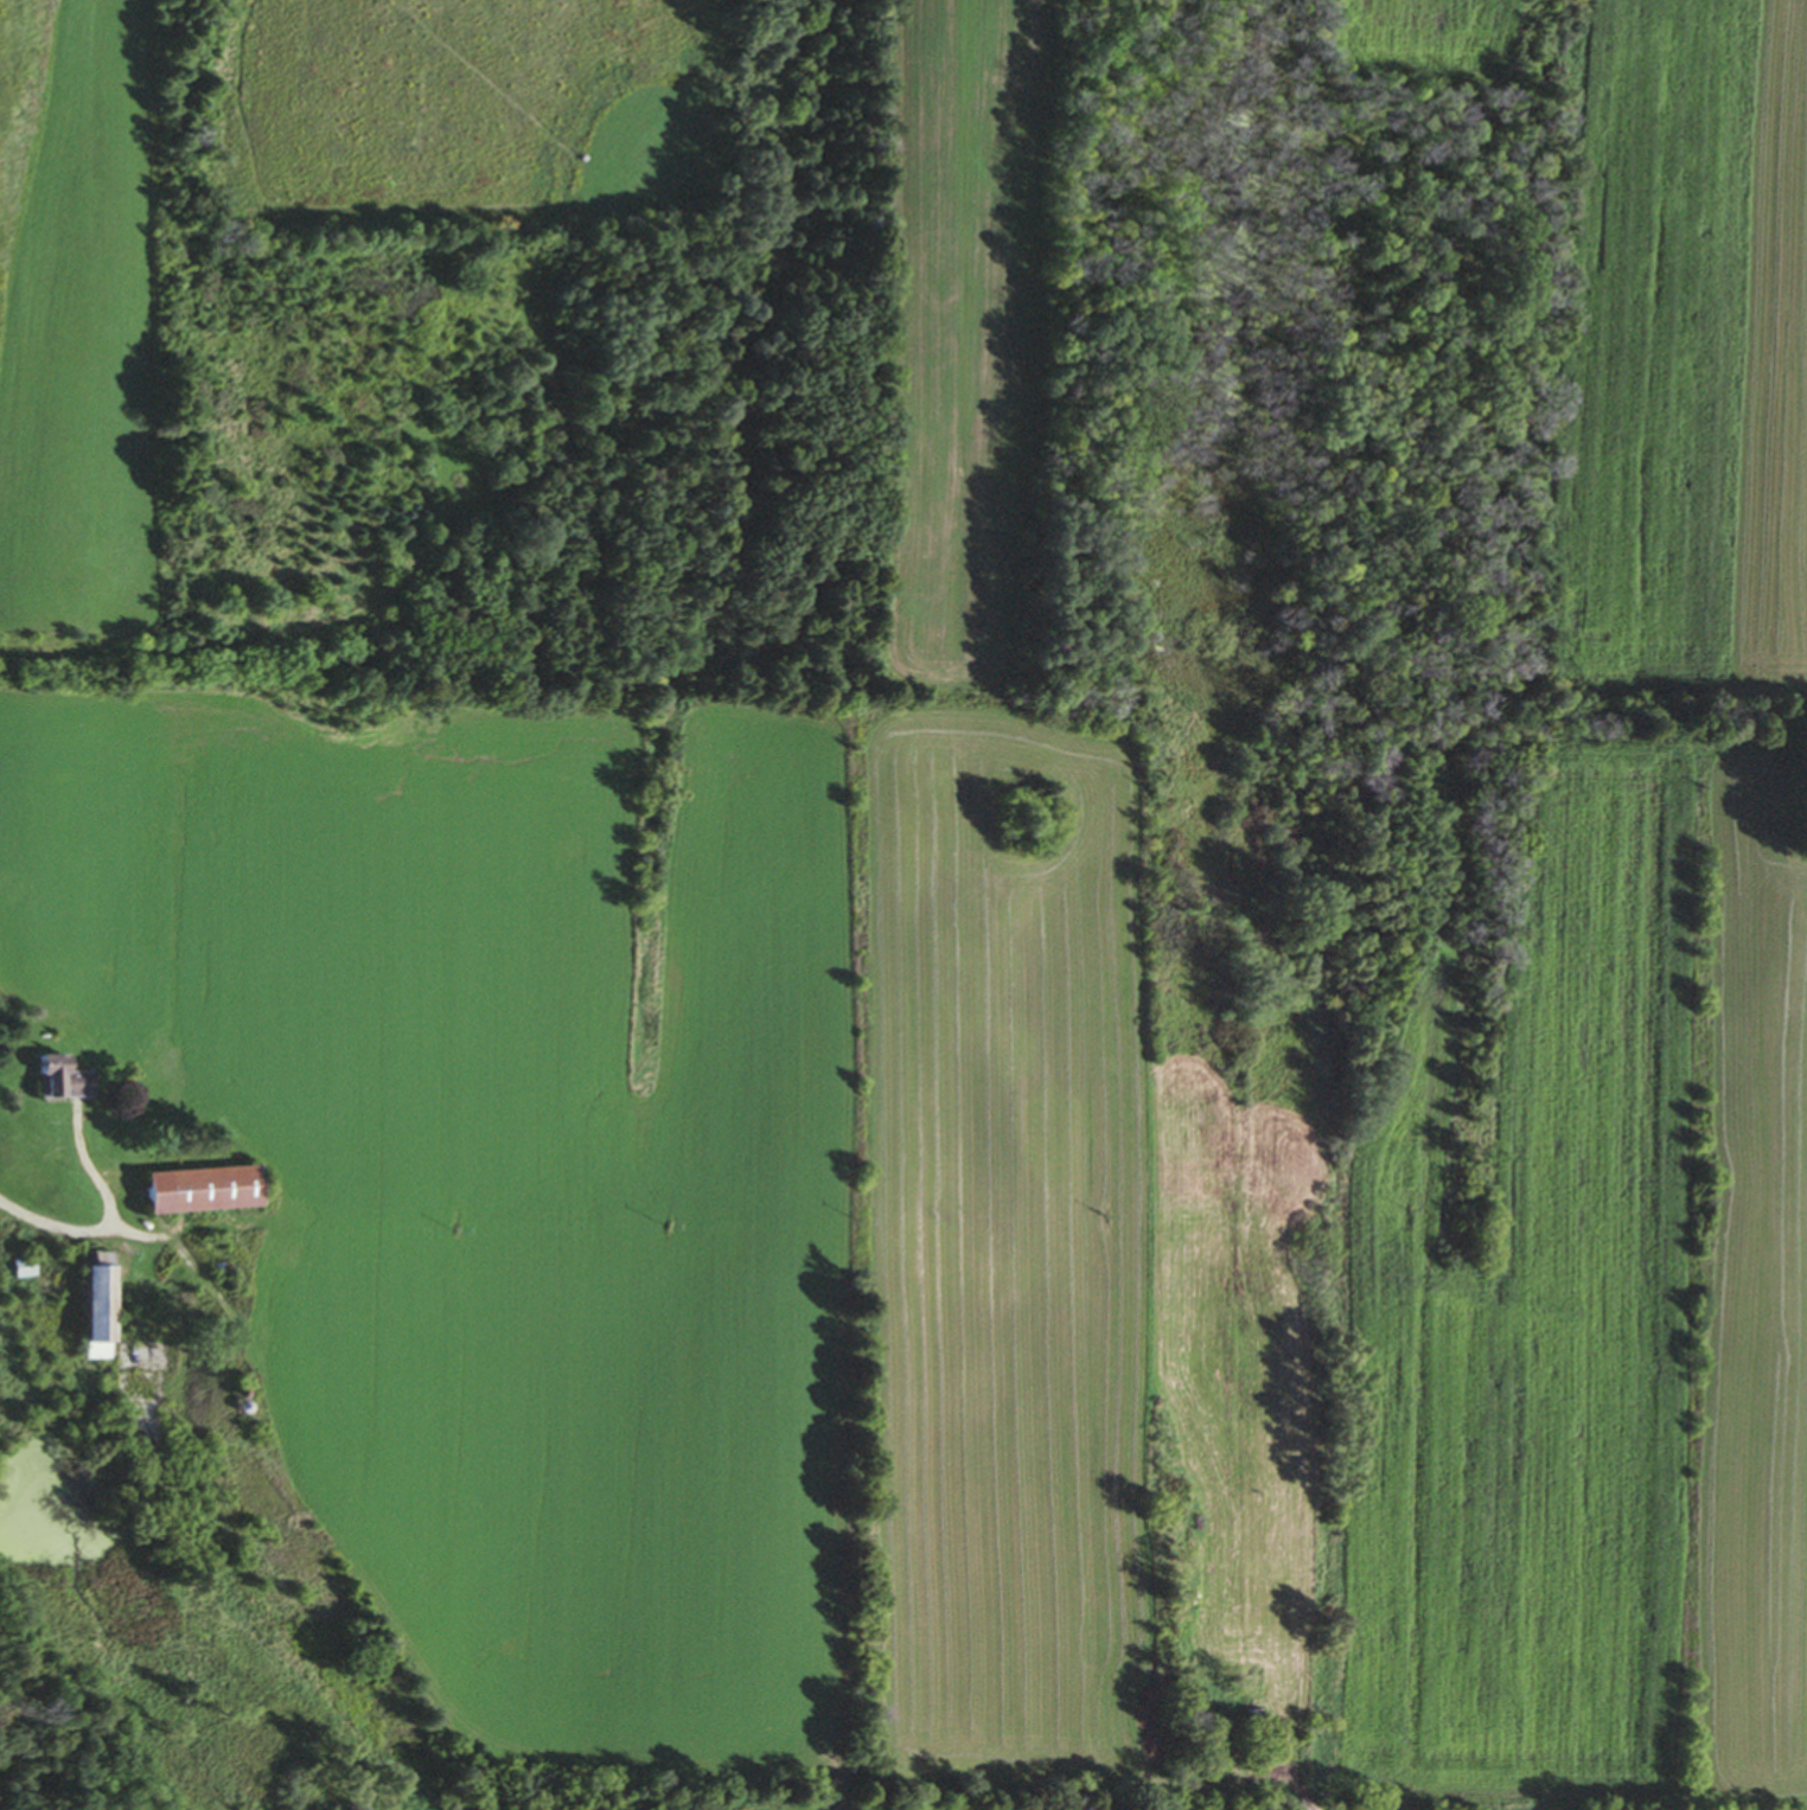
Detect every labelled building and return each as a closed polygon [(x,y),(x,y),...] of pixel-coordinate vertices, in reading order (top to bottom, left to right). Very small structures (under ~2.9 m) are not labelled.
[(88,1100),(88,1073),(62,1073),(62,1058),(32,1058),(33,1100),(88,1100)] [(254,1210),(253,1170),(136,1174),(137,1215),(254,1210)] [(79,1254),(78,1360),(107,1360),(108,1254),(79,1254)] [(37,1276),(35,1259),(14,1262),(17,1279),(37,1276)]
